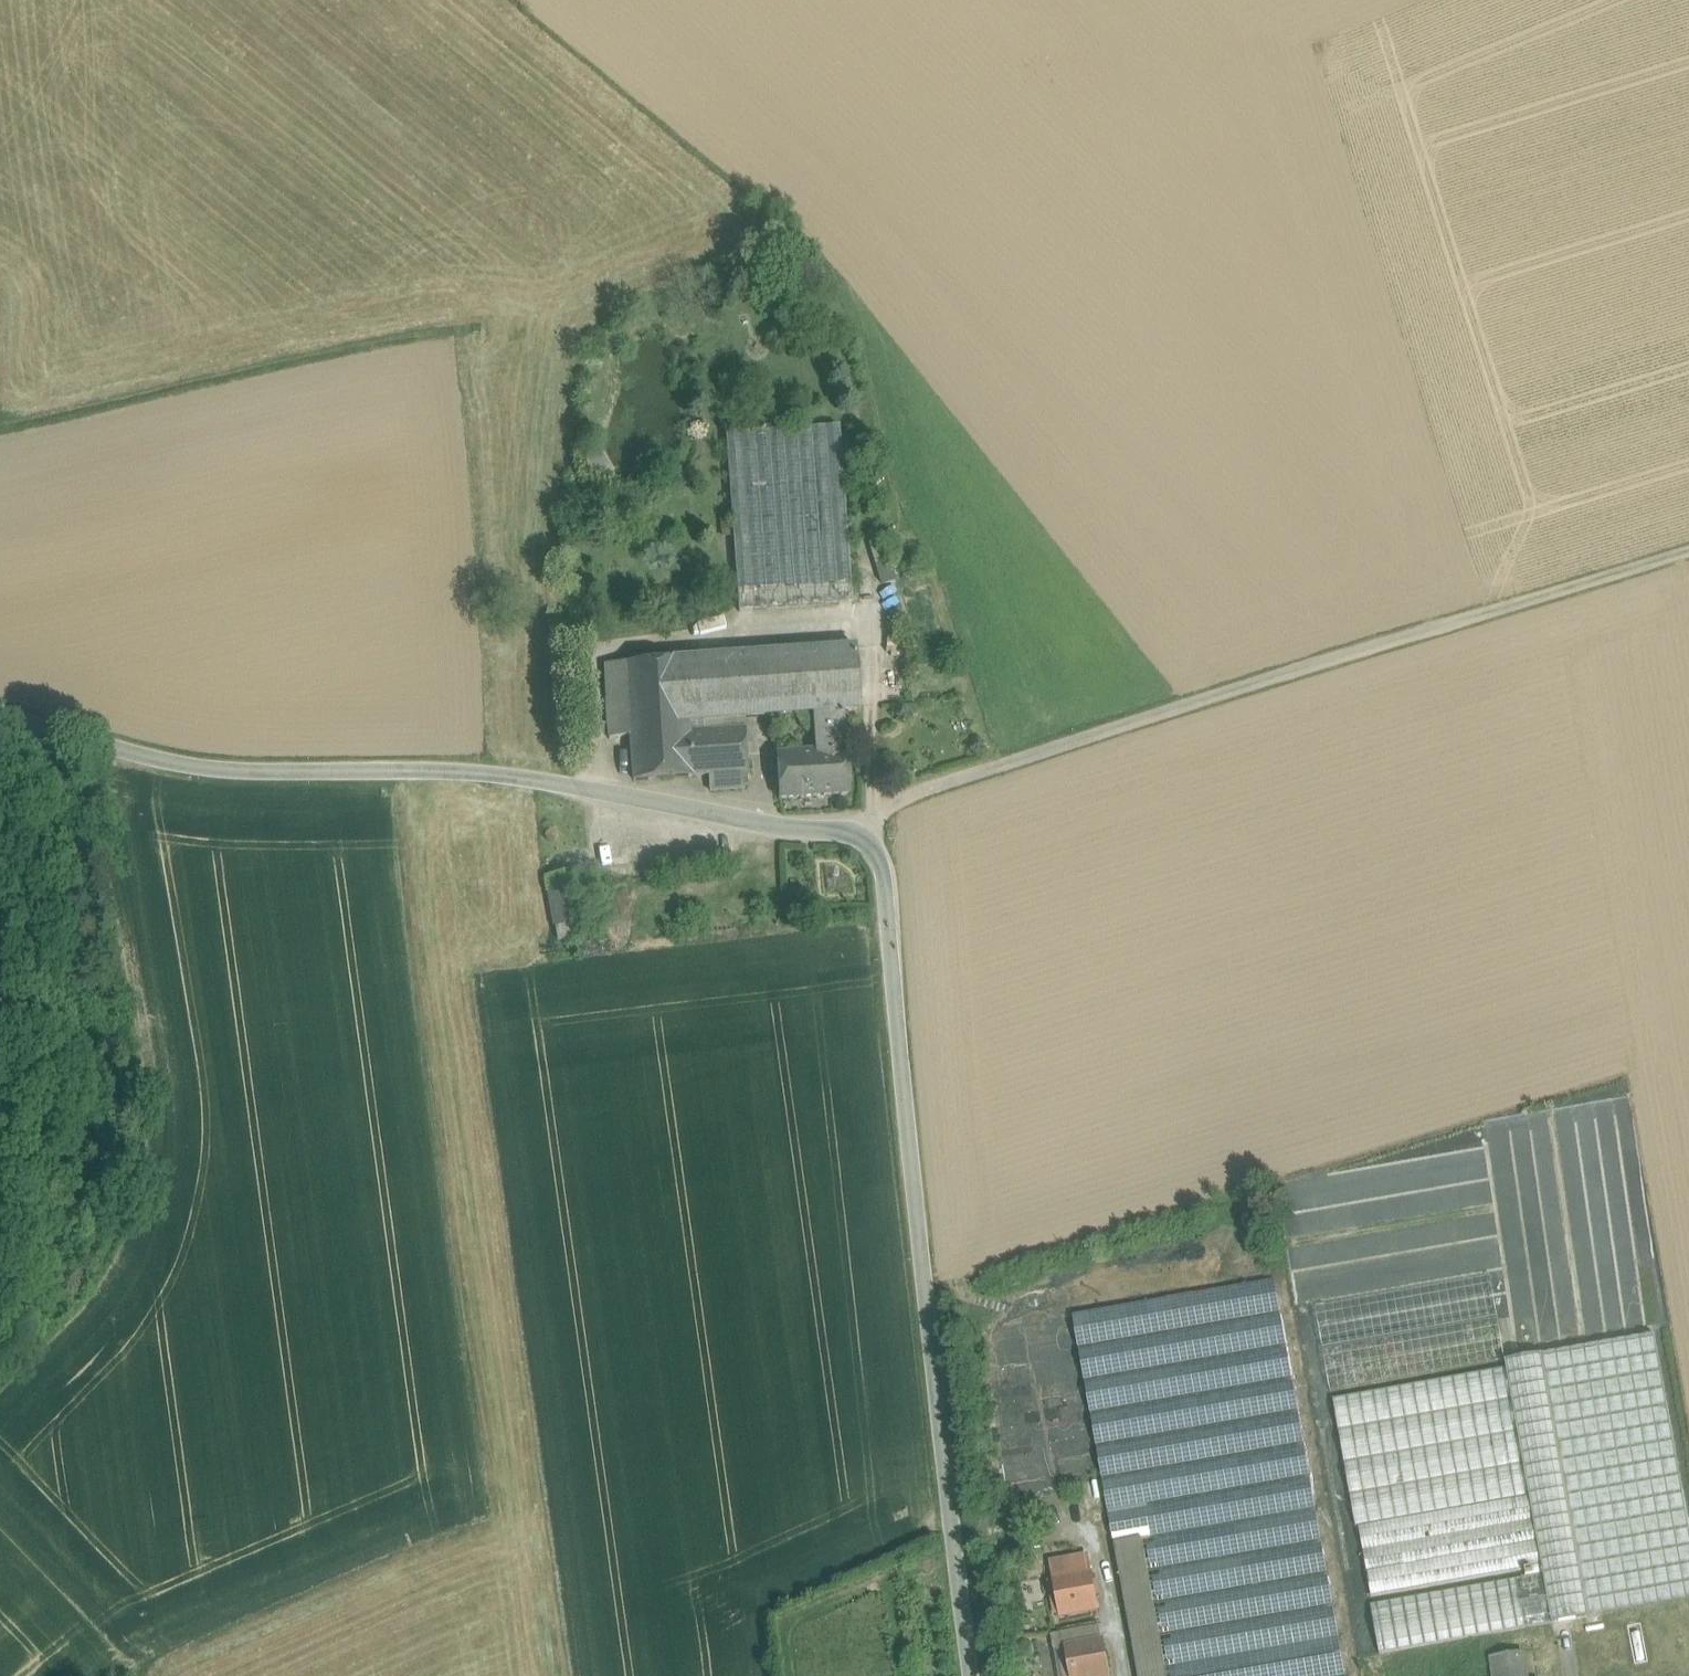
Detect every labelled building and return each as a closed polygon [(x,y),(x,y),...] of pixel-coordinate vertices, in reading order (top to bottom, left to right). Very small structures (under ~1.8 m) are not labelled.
[(840,427),(726,435),(739,613),(853,604),(850,570),(840,427)] [(832,649),(680,663),(684,708),(772,700),(778,756),(841,750),(832,649)] [(680,663),(622,669),(629,738),(633,782),(690,776),(686,735),(684,708),(680,663)] [(622,669),(600,671),(606,740),(629,738),(622,669)] [(747,729),(686,735),(690,776),(708,774),(742,771),(746,771),(742,732),(747,731),(747,729)] [(778,756),(775,756),(779,800),(848,793),(844,749),(841,750),(778,756)] [(742,771),(708,774),(709,790),(744,787),(742,771)] [(581,886),(562,889),(559,876),(547,878),(558,939),(589,933),(581,886)] [(1490,1275),(1316,1306),(1330,1391),(1505,1360),(1490,1275)] [(1275,1281),(1072,1317),(1114,1545),(1141,1540),(1315,1509),(1275,1281)] [(1505,1362),(1506,1368),(1553,1624),(1688,1600),(1688,1526),(1655,1335),(1505,1362)] [(1526,1577),(1371,1604),(1380,1655),(1553,1624),(1506,1368),(1333,1398),(1356,1528),(1359,1527),(1372,1597),(1525,1570),(1526,1577)] [(1315,1509),(1141,1540),(1165,1668),(1339,1638),(1315,1509)] [(1087,1557),(1057,1562),(1060,1580),(1061,1580),(1067,1615),(1096,1610),(1090,1575),(1087,1557)] [(1641,1625),(1628,1628),(1636,1666),(1648,1663),(1641,1625)] [(1165,1668),(1166,1675),(1345,1675),(1339,1638),(1165,1668)] [(1073,1648),(1078,1675),(1108,1675),(1102,1643),(1073,1648)] [(1523,1653),(1492,1657),(1495,1675),(1526,1675),(1523,1653)]
